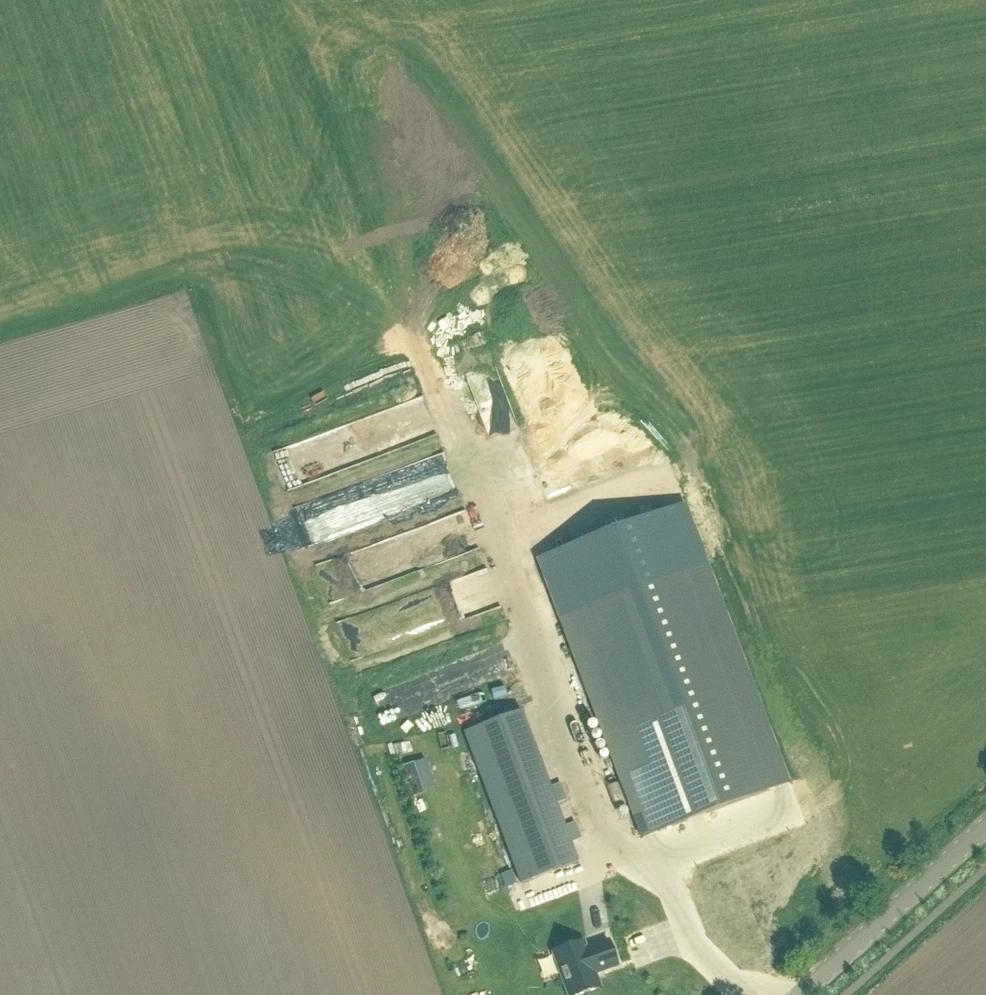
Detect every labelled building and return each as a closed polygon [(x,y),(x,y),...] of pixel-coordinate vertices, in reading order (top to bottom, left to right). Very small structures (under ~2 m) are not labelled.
[(559,620),(641,839),(789,784),(707,564),(559,620)] [(578,863),(523,710),(465,731),(520,884),(578,863)] [(553,954),(568,994),(583,994),(600,989),(595,974),(617,966),(609,942),(586,950),(583,943),(553,954)]
